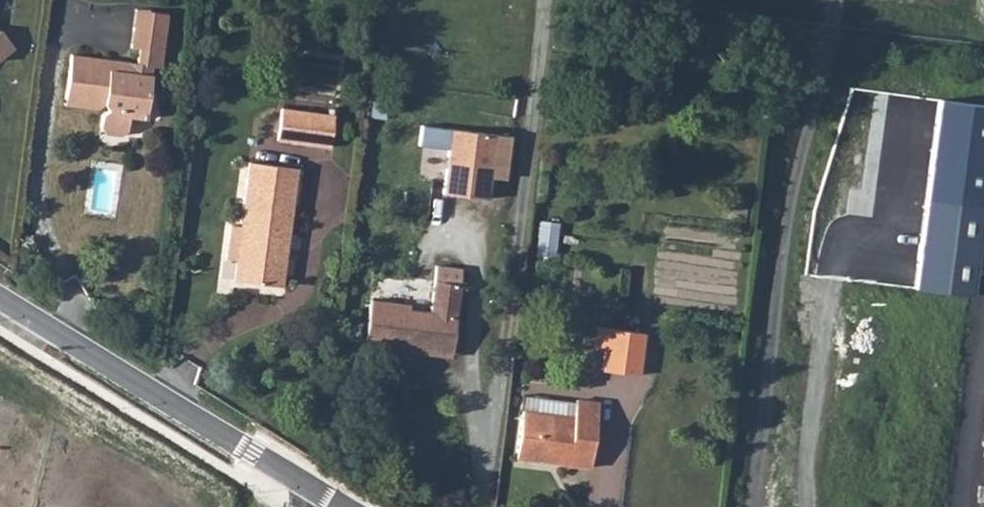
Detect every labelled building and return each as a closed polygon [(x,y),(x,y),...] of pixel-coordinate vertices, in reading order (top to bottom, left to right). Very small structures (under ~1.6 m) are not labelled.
[(131,6),(129,25),(161,28),(163,9),(131,6)] [(68,99),(87,101),(86,108),(98,110),(105,106),(109,106),(109,116),(104,119),(102,131),(106,136),(121,137),(129,127),(130,113),(141,114),(143,107),(143,97),(151,97),(153,63),(158,63),(161,28),(129,25),(127,46),(135,47),(134,62),(129,61),(129,72),(114,71),(115,59),(73,55),(68,99)] [(20,48),(2,29),(0,29),(0,60),(20,48)] [(129,72),(129,61),(115,59),(114,71),(129,72)] [(937,98),(913,288),(971,295),(983,189),(983,104),(937,98)] [(330,112),(278,106),(276,112),(274,139),(327,145),(330,112)] [(447,126),(440,190),(484,195),(492,131),(447,126)] [(276,235),(286,236),(292,165),(245,160),(238,225),(226,225),(223,257),(234,258),(232,280),(280,285),(284,249),(276,248),(276,235)] [(557,222),(540,220),(535,254),(553,256),(557,222)] [(411,344),(451,348),(459,280),(431,277),(427,309),(406,307),(407,301),(368,296),(363,345),(410,351),(411,344)] [(607,328),(602,369),(615,371),(621,330),(607,328)] [(643,332),(621,330),(615,371),(638,374),(643,332)] [(575,401),(523,395),(521,410),(573,416),(575,401)] [(598,402),(575,399),(575,401),(573,416),(521,410),(516,450),(557,455),(556,462),(590,466),(598,402)] [(516,450),(515,457),(556,462),(557,455),(516,450)]
